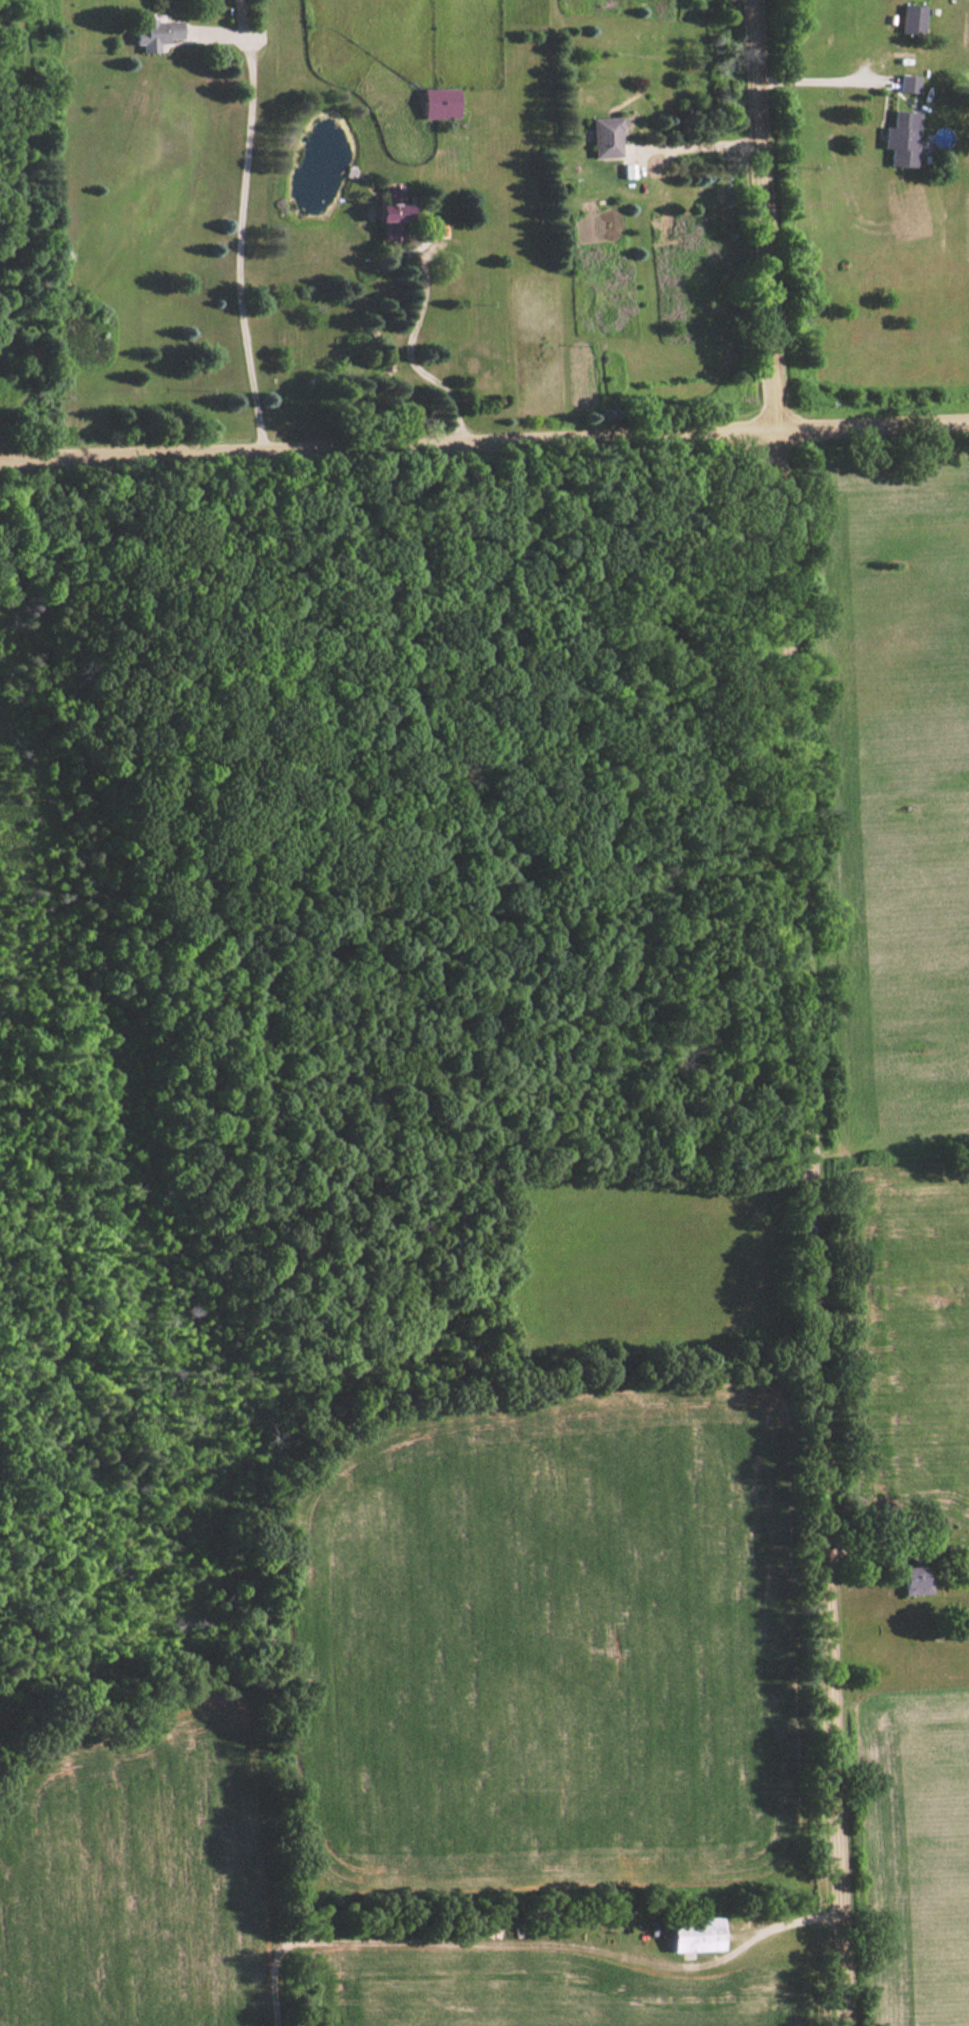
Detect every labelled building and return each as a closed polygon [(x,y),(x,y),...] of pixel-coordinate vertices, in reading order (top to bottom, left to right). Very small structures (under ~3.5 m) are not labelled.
[(922,5),(900,3),(897,31),(920,33),(922,5)] [(139,52),(156,52),(156,39),(180,39),(181,19),(140,18),(140,30),(132,30),(131,43),(139,43),(139,52)] [(914,91),(914,75),(895,75),(895,91),(914,91)] [(418,88),(418,118),(456,118),(456,88),(418,88)] [(911,168),(915,112),(888,110),(887,127),(880,126),(878,147),(886,148),(884,166),(911,168)] [(617,116),(589,117),(591,157),(619,156),(617,116)] [(382,238),(403,237),(401,201),(368,203),(369,221),(381,220),(382,238)] [(931,1594),(931,1566),(904,1566),(904,1594),(931,1594)] [(672,1951),(723,1950),(722,1916),(671,1917),(672,1951)]
